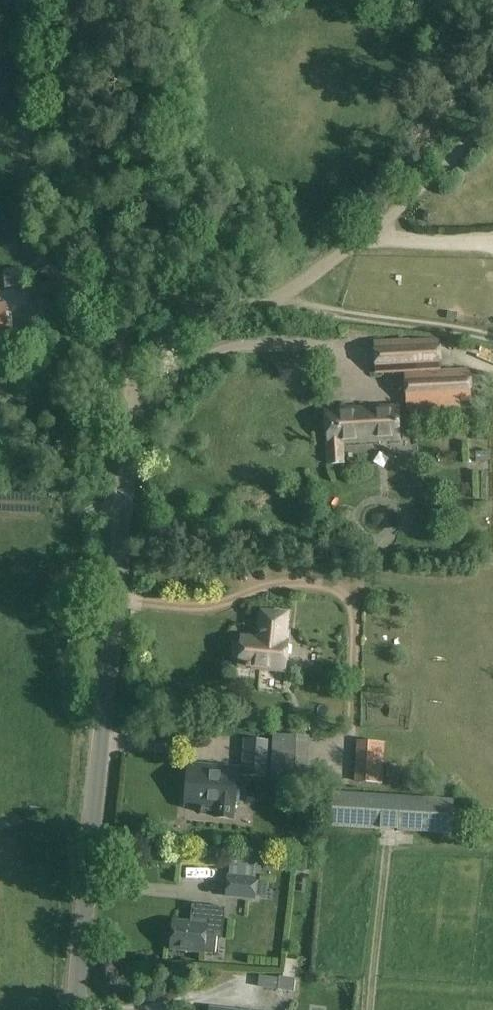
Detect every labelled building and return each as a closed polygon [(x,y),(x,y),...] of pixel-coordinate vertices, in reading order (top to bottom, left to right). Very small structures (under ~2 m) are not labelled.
[(9,340),(7,305),(0,306),(0,341),(9,340)] [(440,341),(376,344),(376,372),(441,369),(440,341)] [(405,374),(406,406),(472,401),(471,371),(405,374)] [(327,410),(329,444),(330,464),(343,464),(342,444),(399,441),(398,407),(327,410)] [(239,667),(286,671),(289,642),(287,642),(290,615),(263,612),(260,637),(242,636),(239,667)] [(274,736),(270,789),(307,791),(310,738),(274,736)] [(245,740),(243,777),(269,778),(271,741),(245,740)] [(190,780),(187,807),(218,810),(217,818),(235,820),(240,771),(192,766),(190,780)] [(330,791),(327,828),(454,836),(455,799),(330,791)] [(256,880),(229,878),(227,898),(255,900),(256,880)] [(206,937),(223,939),(226,909),(193,906),(191,924),(176,922),(173,949),(205,953),(206,937)] [(280,978),(279,990),(294,992),(296,979),(283,978),(280,977),(280,978)]
